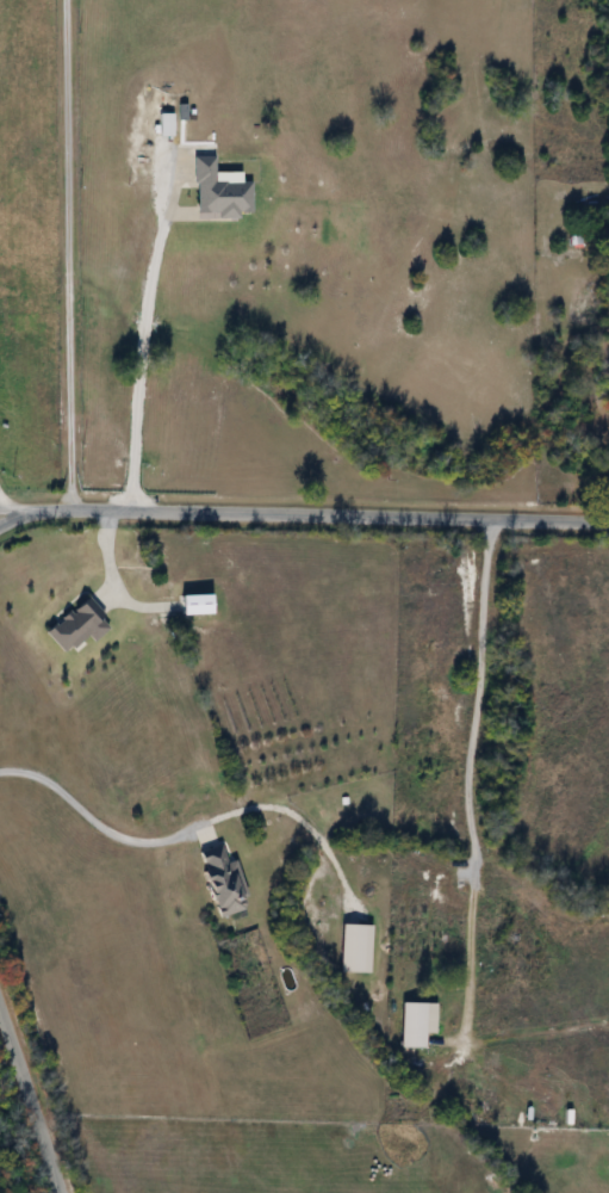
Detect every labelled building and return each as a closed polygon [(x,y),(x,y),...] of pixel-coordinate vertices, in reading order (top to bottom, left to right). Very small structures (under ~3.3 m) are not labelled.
[(246,182),(210,182),(210,158),(192,158),(191,216),(245,216),(246,182)] [(221,597),(190,597),(190,616),(221,616),(221,597)] [(100,643),(116,628),(91,600),(52,635),(71,657),(94,636),(100,643)] [(200,852),(215,909),(240,902),(226,845),(200,852)] [(419,1003),(395,1003),(395,1048),(419,1048),(419,1003)]
